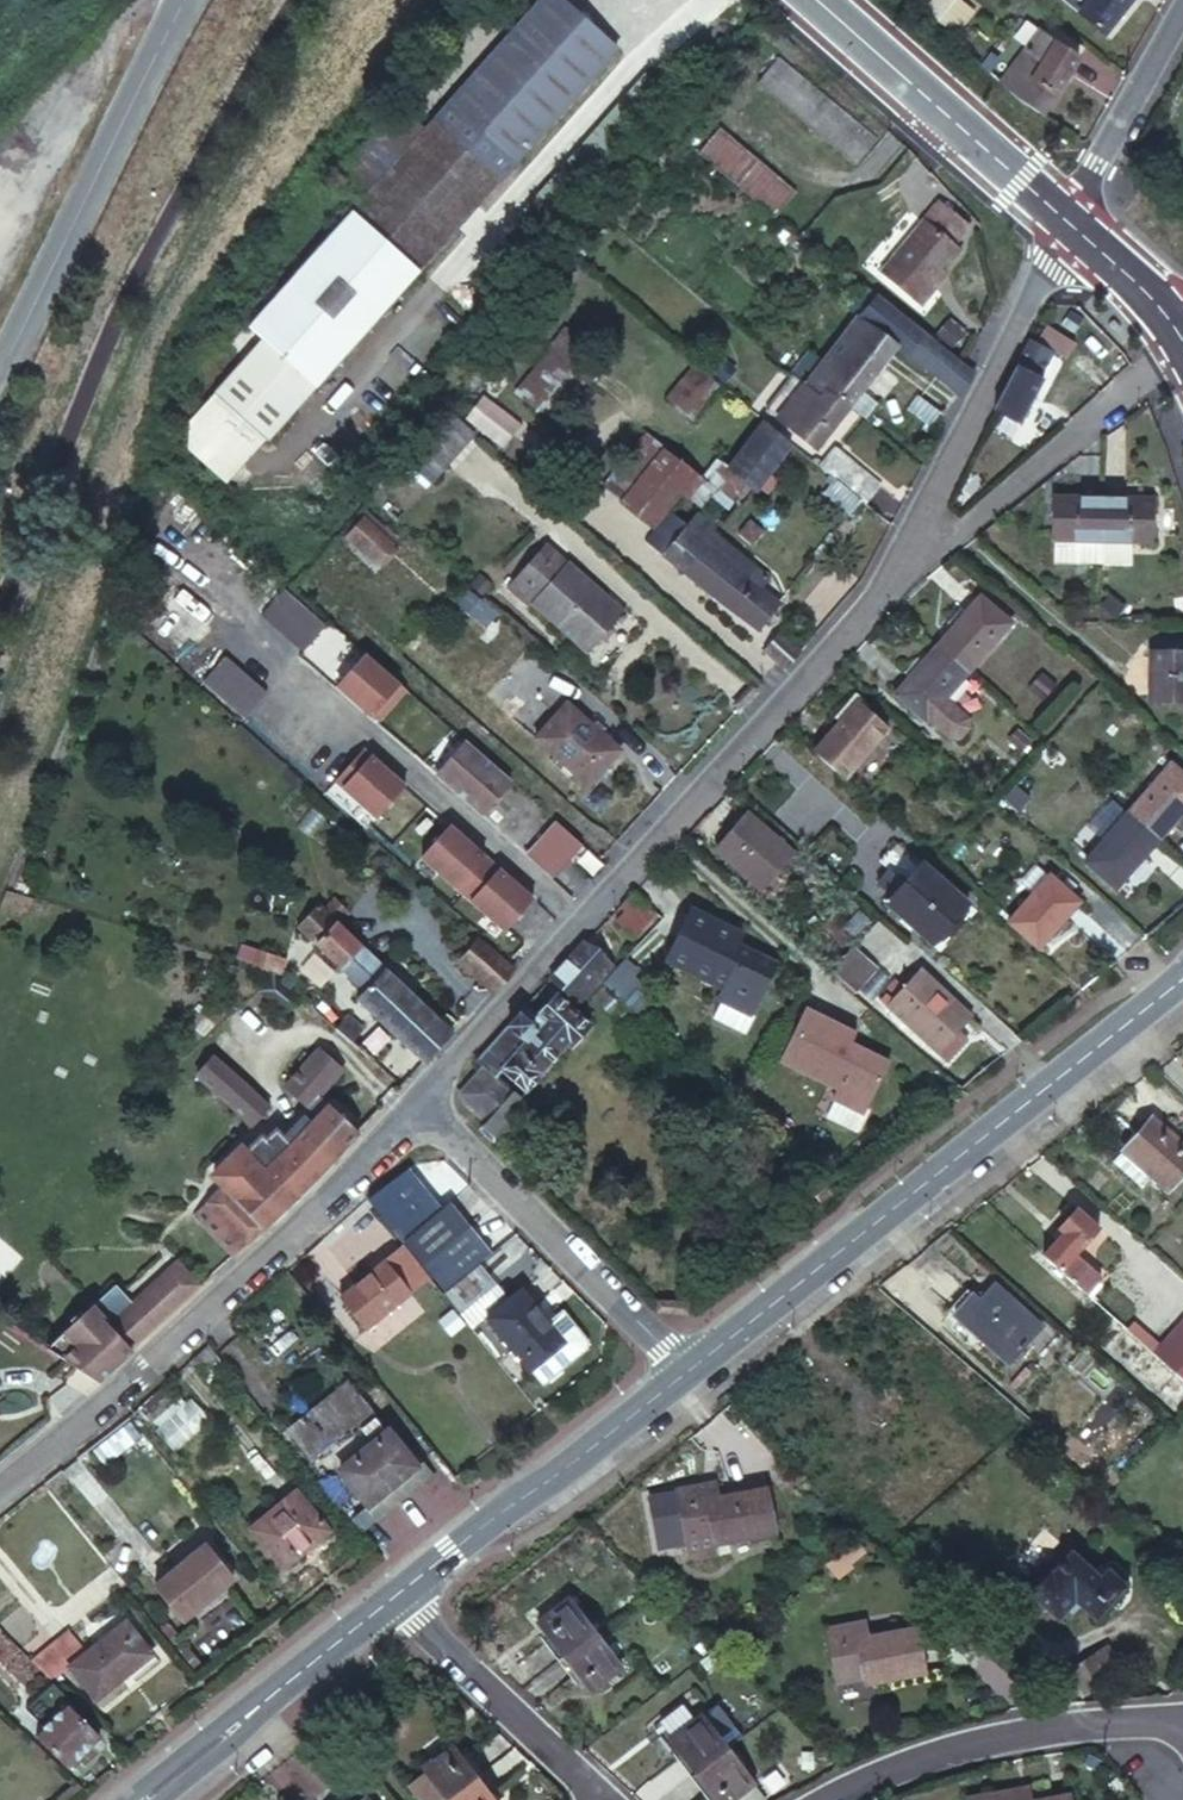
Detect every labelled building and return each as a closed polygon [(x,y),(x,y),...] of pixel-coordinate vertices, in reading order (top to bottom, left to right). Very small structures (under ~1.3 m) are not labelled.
[(361,200),(430,259),(444,241),(490,189),(532,140),(577,88),(624,35),(584,0),(536,0),(523,15),(467,79),(408,146),(361,200)] [(939,21),(954,31),(969,10),(955,0),(953,0),(939,21)] [(1102,33),(1131,0),(1064,0),(1102,33)] [(1042,27),(996,83),(1000,85),(1005,91),(1024,104),(1035,112),(1080,58),(1042,27)] [(872,140),(881,127),(825,81),(785,47),(765,71),(859,152),(872,140)] [(757,139),(727,115),(718,127),(706,140),(783,201),(804,177),(757,139)] [(948,192),(933,210),(963,234),(978,217),(948,192)] [(358,204),(352,210),(364,220),(420,269),(423,266),(430,259),(361,200),(358,204)] [(364,220),(352,210),(343,223),(314,253),(259,316),(327,375),(384,310),(420,269),(364,220)] [(933,210),(890,262),(931,295),(945,278),(941,275),(970,240),(963,234),(933,210)] [(811,223),(807,228),(802,235),(808,240),(817,228),(811,223)] [(816,350),(806,362),(830,382),(836,377),(859,396),(865,389),(874,377),(903,341),(929,363),(933,357),(941,349),(951,335),(943,329),(928,319),(915,308),(885,283),(877,276),(871,283),(878,289),(824,357),(816,350)] [(522,378),(528,384),(572,334),(581,321),(573,314),(553,337),(555,339),(522,378)] [(572,334),(528,384),(543,397),(540,400),(560,417),(613,354),(598,340),(601,337),(581,321),(572,334)] [(1045,323),(1036,338),(1063,356),(1073,341),(1045,323)] [(327,375),(273,329),(226,383),(280,430),(327,375)] [(933,357),(959,379),(963,371),(972,354),(962,346),(957,343),(951,335),(941,349),(933,357)] [(1050,352),(1030,341),(1024,352),(1045,364),(1050,352)] [(717,359),(704,347),(695,359),(673,383),(700,405),(730,370),(717,359)] [(1018,366),(1039,377),(1045,364),(1024,352),(1020,361),(1018,366)] [(965,386),(967,385),(974,373),(980,361),(972,354),(963,371),(959,379),(965,386)] [(830,382),(806,362),(797,375),(777,397),(803,418),(801,421),(824,439),(859,396),(836,377),(830,382)] [(994,410),(997,412),(1022,423),(1045,380),(1039,377),(1018,366),(994,410)] [(859,396),(878,412),(893,392),(874,377),(865,389),(859,396)] [(280,430),(226,383),(201,412),(203,440),(241,472),(280,430)] [(486,426),(457,400),(447,413),(433,428),(404,465),(419,477),(426,469),(439,479),(477,438),(486,426)] [(785,416),(776,408),(767,422),(738,454),(761,474),(766,478),(796,445),(805,432),(785,416)] [(702,509),(706,503),(722,483),(652,425),(611,474),(664,518),(684,494),(702,509)] [(847,437),(831,456),(847,470),(855,476),(872,491),(887,472),(847,437)] [(819,445),(813,440),(808,446),(815,452),(819,457),(825,450),(819,445)] [(863,504),(872,491),(855,476),(847,470),(835,484),(860,505),(863,504)] [(380,493),(374,500),(406,527),(411,521),(380,493)] [(662,536),(673,544),(692,521),(697,515),(702,509),(684,494),(664,518),(655,531),(662,536)] [(374,500),(353,528),(385,555),(389,549),(362,525),(377,509),(402,533),(406,527),(374,500)] [(1104,513),(1104,501),(1047,500),(1047,539),(1052,539),(1103,541),(1104,513)] [(1146,501),(1104,501),(1104,513),(1103,541),(1131,541),(1146,542),(1146,501)] [(721,522),(724,519),(706,503),(702,509),(697,515),(692,521),(673,544),(719,582),(733,594),(746,579),(754,569),(755,566),(763,557),(721,522)] [(362,525),(389,549),(402,533),(377,509),(362,525)] [(1052,562),(1103,563),(1103,541),(1052,539),(1052,562)] [(1103,541),(1103,563),(1131,563),(1131,541),(1103,541)] [(575,554),(541,591),(597,642),(631,603),(575,554)] [(778,570),(763,557),(755,566),(770,577),(778,570)] [(733,594),(767,622),(788,594),(770,577),(755,566),(754,569),(746,579),(733,594)] [(284,582),(262,607),(304,643),(325,618),(284,582)] [(964,615),(937,647),(967,672),(1009,624),(979,598),(964,615)] [(769,641),(789,661),(798,648),(807,640),(786,622),(778,631),(769,641)] [(789,661),(793,663),(800,654),(811,643),(807,640),(798,648),(789,661)] [(339,676),(381,712),(408,680),(366,644),(339,676)] [(206,672),(248,708),(269,683),(228,647),(206,672)] [(967,672),(937,647),(894,696),(923,722),(926,719),(945,698),(951,691),(967,672)] [(1148,704),(1182,707),(1182,657),(1151,655),(1148,704)] [(832,716),(840,724),(857,704),(862,698),(854,691),(832,716)] [(577,694),(545,731),(596,778),(629,742),(577,694)] [(966,716),(945,698),(926,719),(948,738),(960,737),(968,727),(966,716)] [(840,724),(814,755),(843,781),(886,731),(857,704),(840,724)] [(440,762),(486,801),(513,769),(468,731),(440,762)] [(338,771),(380,808),(408,777),(365,740),(338,771)] [(1127,814),(1158,840),(1182,811),(1182,778),(1169,765),(1127,814)] [(328,802),(318,812),(330,821),(338,812),(328,802)] [(565,814),(537,845),(565,869),(592,837),(565,814)] [(1158,840),(1127,814),(1085,862),(1115,890),(1158,840)] [(466,883),(493,851),(452,815),(424,846),(459,876),(466,883)] [(746,821),(716,854),(760,897),(791,863),(746,821)] [(500,857),(493,851),(466,883),(508,919),(535,887),(500,857)] [(898,880),(957,933),(969,919),(962,912),(968,906),(922,866),(917,871),(902,858),(890,873),(898,880)] [(942,950),(957,933),(898,880),(890,873),(878,886),(876,889),(889,901),(884,908),(928,948),(934,942),(942,950)] [(1006,924),(1036,951),(1076,903),(1047,877),(1006,924)] [(335,892),(322,905),(336,918),(348,903),(335,892)] [(655,916),(634,895),(621,909),(624,912),(642,929),(655,916)] [(322,905),(314,899),(295,923),(365,987),(387,963),(352,931),(336,918),(322,905)] [(962,912),(969,919),(975,913),(968,906),(962,912)] [(642,929),(624,912),(615,921),(633,938),(642,929)] [(724,994),(719,1004),(750,1019),(774,970),(736,950),(740,941),(690,917),(667,966),(724,994)] [(461,954),(493,985),(511,965),(479,935),(461,954)] [(937,955),(942,950),(934,942),(928,948),(937,955)] [(258,944),(251,960),(266,964),(272,947),(258,944)] [(855,944),(833,967),(856,989),(877,966),(855,944)] [(572,959),(551,982),(578,1008),(613,970),(587,947),(573,961),(572,959)] [(401,976),(387,963),(365,987),(360,993),(426,1056),(437,1043),(455,1025),(401,976)] [(296,990),(272,969),(265,976),(256,969),(250,976),(282,1004),(296,990)] [(936,988),(919,973),(900,994),(886,982),(873,996),(878,1001),(874,1005),(937,1061),(955,1042),(952,1038),(969,1018),(936,988)] [(611,978),(602,988),(616,1002),(626,992),(611,978)] [(475,1065),(482,1071),(492,1080),(499,1072),(524,1093),(565,1049),(570,1052),(589,1031),(574,1018),(555,1000),(529,1029),(518,1018),(507,1030),(475,1065)] [(750,1019),(719,1004),(712,1017),(743,1033),(750,1019)] [(344,1014),(335,1023),(342,1029),(363,1045),(372,1036),(344,1014)] [(832,1091),(828,1100),(859,1115),(882,1065),(844,1046),(848,1038),(804,1016),(781,1065),(832,1091)] [(216,1053),(196,1072),(271,1141),(305,1110),(325,1092),(349,1066),(326,1045),(269,1100),(216,1053)] [(482,1071),(461,1095),(460,1096),(460,1103),(486,1127),(478,1135),(479,1137),(484,1142),(492,1149),(526,1110),(492,1080),(482,1071)] [(334,1101),(325,1092),(305,1110),(316,1119),(334,1101)] [(859,1115),(828,1100),(822,1113),(853,1128),(859,1115)] [(358,1125),(334,1101),(316,1119),(262,1170),(239,1192),(266,1219),(274,1210),(333,1151),(358,1125)] [(1124,1148),(1168,1187),(1182,1169),(1182,1143),(1152,1115),(1124,1148)] [(218,1172),(228,1181),(239,1192),(262,1170),(242,1149),(218,1172)] [(196,1210),(234,1249),(253,1231),(266,1219),(239,1192),(228,1181),(196,1210)] [(809,1198),(818,1207),(833,1195),(825,1186),(821,1188),(816,1184),(810,1189),(813,1194),(809,1198)] [(405,1193),(380,1214),(444,1287),(469,1266),(405,1193)] [(1058,1235),(1041,1254),(1090,1297),(1096,1289),(1092,1284),(1097,1279),(1072,1254),(1096,1228),(1074,1208),(1054,1230),(1058,1235)] [(401,1241),(336,1293),(362,1327),(427,1275),(401,1241)] [(193,1287),(172,1263),(129,1302),(113,1284),(44,1347),(92,1381),(193,1287)] [(968,1294),(951,1313),(975,1335),(971,1339),(1001,1366),(1038,1326),(990,1286),(977,1301),(968,1294)] [(357,1331),(370,1349),(427,1310),(415,1292),(357,1331)] [(527,1293),(493,1318),(534,1371),(568,1343),(527,1293)] [(462,1320),(451,1306),(438,1318),(449,1331),(462,1320)] [(1170,1329),(1182,1341),(1182,1315),(1170,1329)] [(1131,1333),(1177,1373),(1182,1367),(1182,1341),(1170,1329),(1161,1339),(1141,1322),(1131,1333)] [(1155,1392),(1161,1387),(1171,1376),(1128,1337),(1113,1356),(1155,1392)] [(1171,1376),(1161,1387),(1182,1406),(1182,1386),(1171,1376)] [(307,1459),(369,1407),(344,1377),(282,1430),(307,1459)] [(186,1398),(154,1417),(170,1446),(203,1427),(186,1398)] [(372,1408),(324,1446),(367,1500),(415,1463),(372,1408)] [(707,1480),(673,1484),(674,1486),(680,1536),(706,1532),(707,1540),(767,1530),(760,1487),(711,1496),(707,1480)] [(294,1485),(250,1522),(282,1562),(326,1527),(294,1485)] [(680,1536),(674,1486),(647,1490),(653,1540),(680,1536)] [(706,1532),(680,1536),(682,1552),(708,1548),(707,1540),(706,1532)] [(850,1538),(828,1569),(840,1577),(862,1546),(850,1538)] [(197,1545),(152,1584),(182,1618),(225,1578),(197,1545)] [(1045,1568),(1028,1586),(1055,1612),(1064,1604),(1074,1613),(1083,1604),(1093,1614),(1124,1585),(1105,1568),(1097,1574),(1071,1549),(1049,1571),(1045,1568)] [(533,1621),(558,1655),(591,1631),(564,1595),(533,1621)] [(123,1619),(70,1663),(95,1694),(148,1649),(123,1619)] [(853,1621),(817,1628),(826,1678),(849,1674),(853,1682),(913,1671),(907,1627),(858,1635),(853,1621)] [(558,1655),(582,1688),(616,1664),(591,1631),(558,1655)] [(1114,1649),(1072,1671),(1084,1694),(1125,1671),(1114,1649)] [(18,1669),(4,1655),(0,1659),(0,1670),(8,1679),(18,1669)] [(8,1679),(0,1670),(0,1686),(1,1687),(8,1679)] [(62,1707),(50,1722),(59,1731),(82,1754),(96,1742),(62,1707)] [(670,1738),(695,1767),(723,1744),(698,1716),(670,1738)] [(50,1722),(39,1733),(70,1765),(82,1754),(59,1731),(50,1722)] [(440,1797),(471,1774),(448,1742),(416,1766),(420,1771),(403,1784),(415,1799),(437,1799),(440,1797)] [(695,1767),(722,1798),(749,1775),(723,1744),(695,1767)] [(442,1799),(490,1799),(471,1774),(440,1797),(442,1799)] [(955,1797),(955,1799),(1071,1799),(1067,1789),(1016,1799),(1013,1783),(955,1797)]
